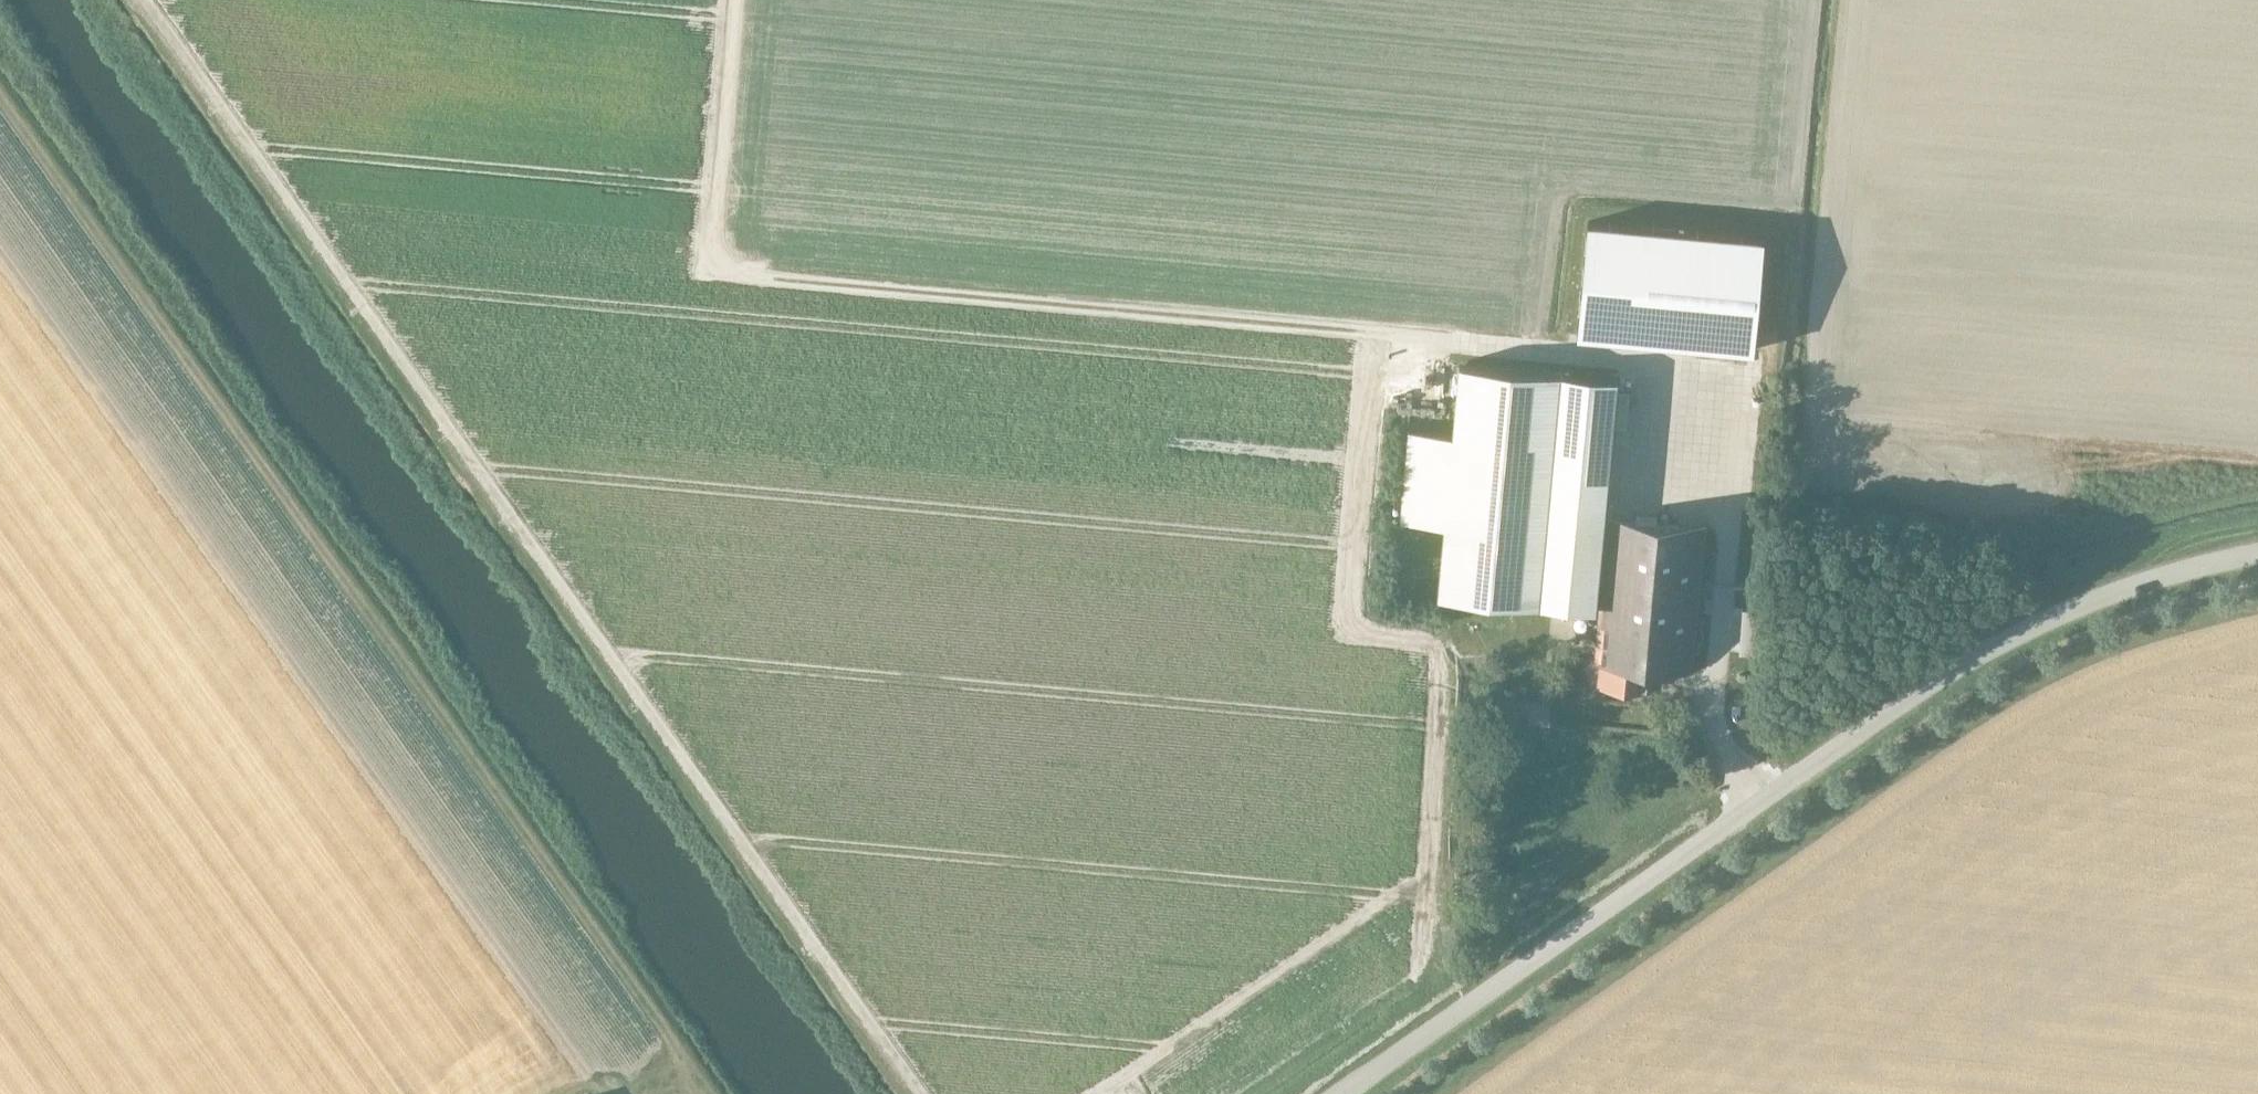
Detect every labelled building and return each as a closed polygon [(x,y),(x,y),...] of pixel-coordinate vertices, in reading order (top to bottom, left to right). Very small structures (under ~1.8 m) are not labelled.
[(1752,350),(1763,238),(1587,221),(1576,333),(1752,350)] [(1405,427),(1396,513),(1440,517),(1433,593),(1593,608),(1615,376),(1456,361),(1449,431),(1405,427)] [(1692,671),(1705,525),(1609,516),(1590,660),(1601,661),(1598,685),(1649,689),(1651,667),(1692,671)]
